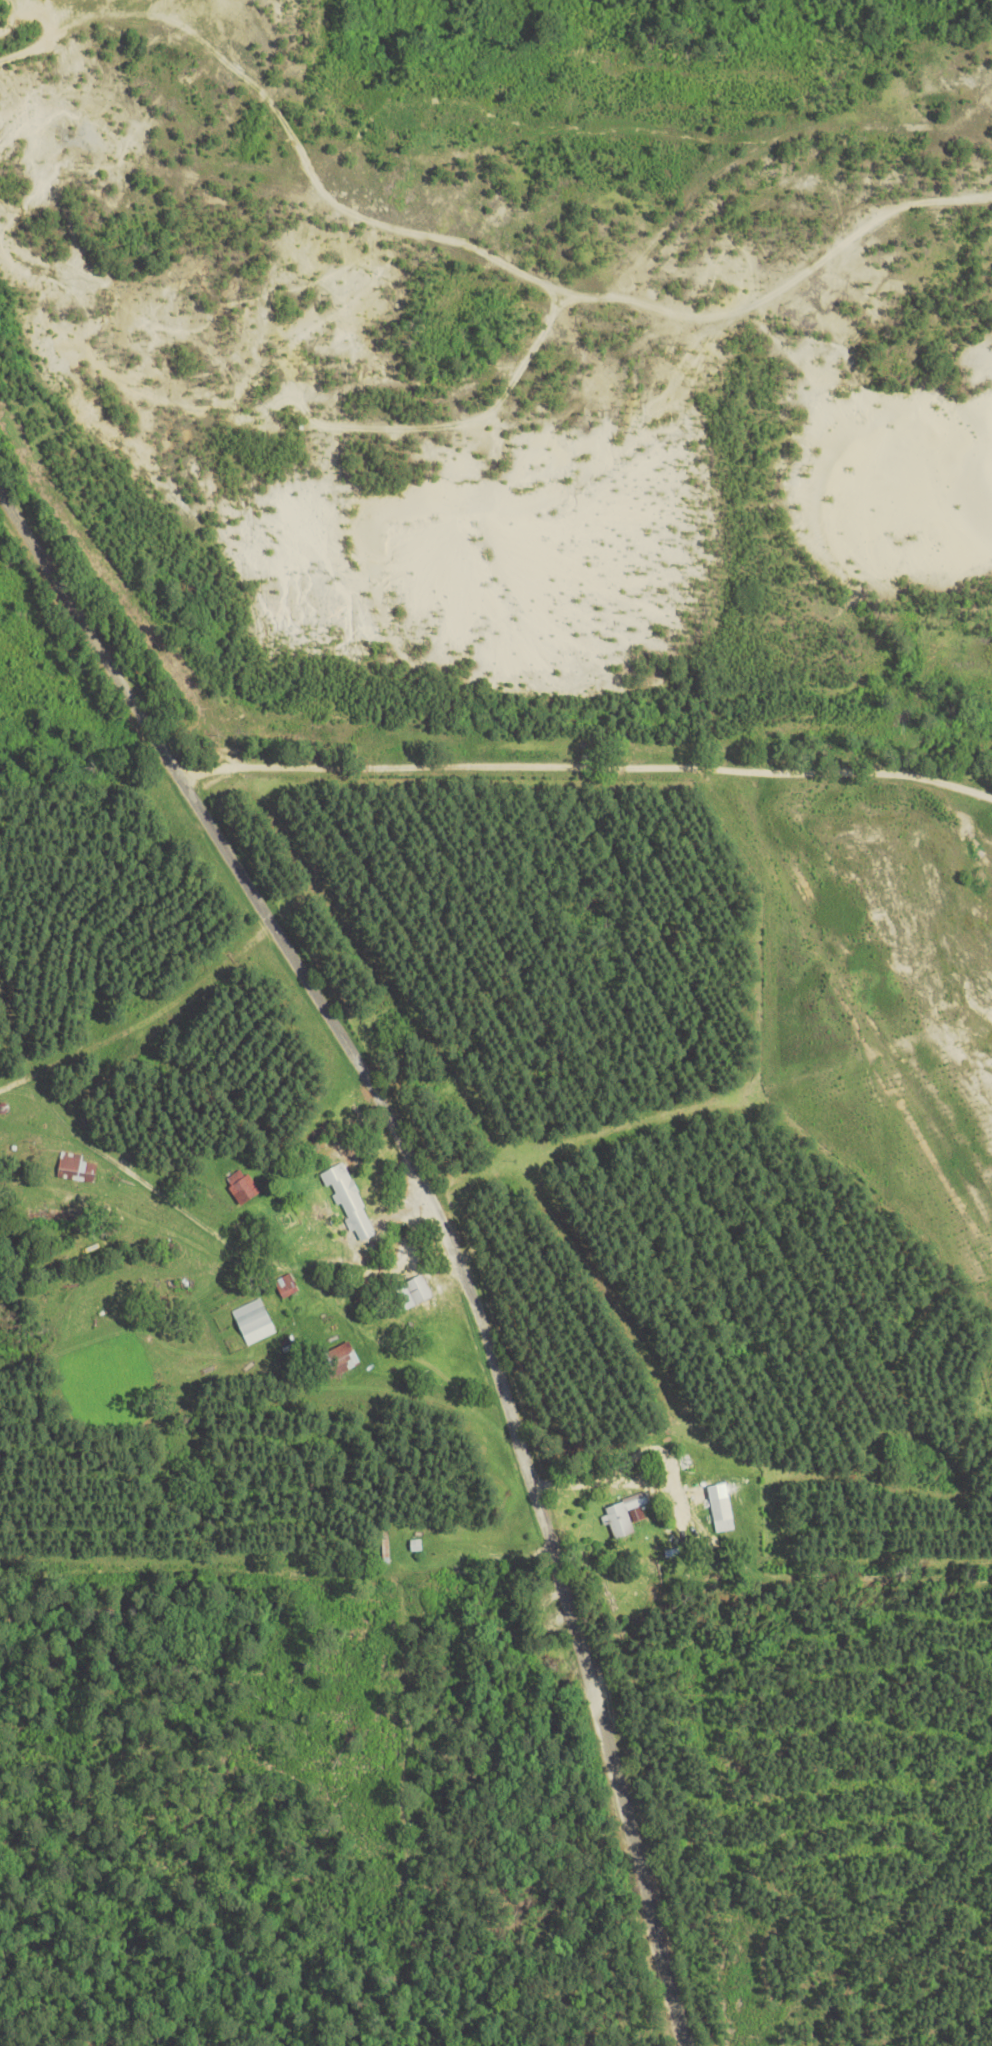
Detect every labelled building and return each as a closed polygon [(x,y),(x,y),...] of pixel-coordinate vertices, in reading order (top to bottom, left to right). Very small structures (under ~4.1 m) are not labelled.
[(59,1178),(80,1180),(83,1155),(62,1153),(59,1178)] [(321,1174),(328,1189),(331,1187),(340,1206),(341,1205),(359,1244),(378,1235),(344,1164),(321,1174)] [(262,1192),(244,1168),(226,1182),(244,1206),(262,1192)] [(284,1299),(299,1292),(291,1274),(275,1281),(284,1299)] [(407,1284),(417,1306),(435,1298),(425,1276),(407,1284)] [(248,1346),(277,1334),(262,1299),(233,1311),(248,1346)] [(332,1379),(361,1363),(349,1342),(320,1358),(332,1379)] [(616,1540),(636,1535),(629,1511),(648,1505),(645,1495),(606,1506),(609,1516),(603,1518),(606,1528),(612,1526),(616,1540)] [(710,1500),(715,1523),(734,1520),(730,1496),(710,1500)] [(412,1540),(412,1552),(423,1552),(423,1540),(412,1540)]
